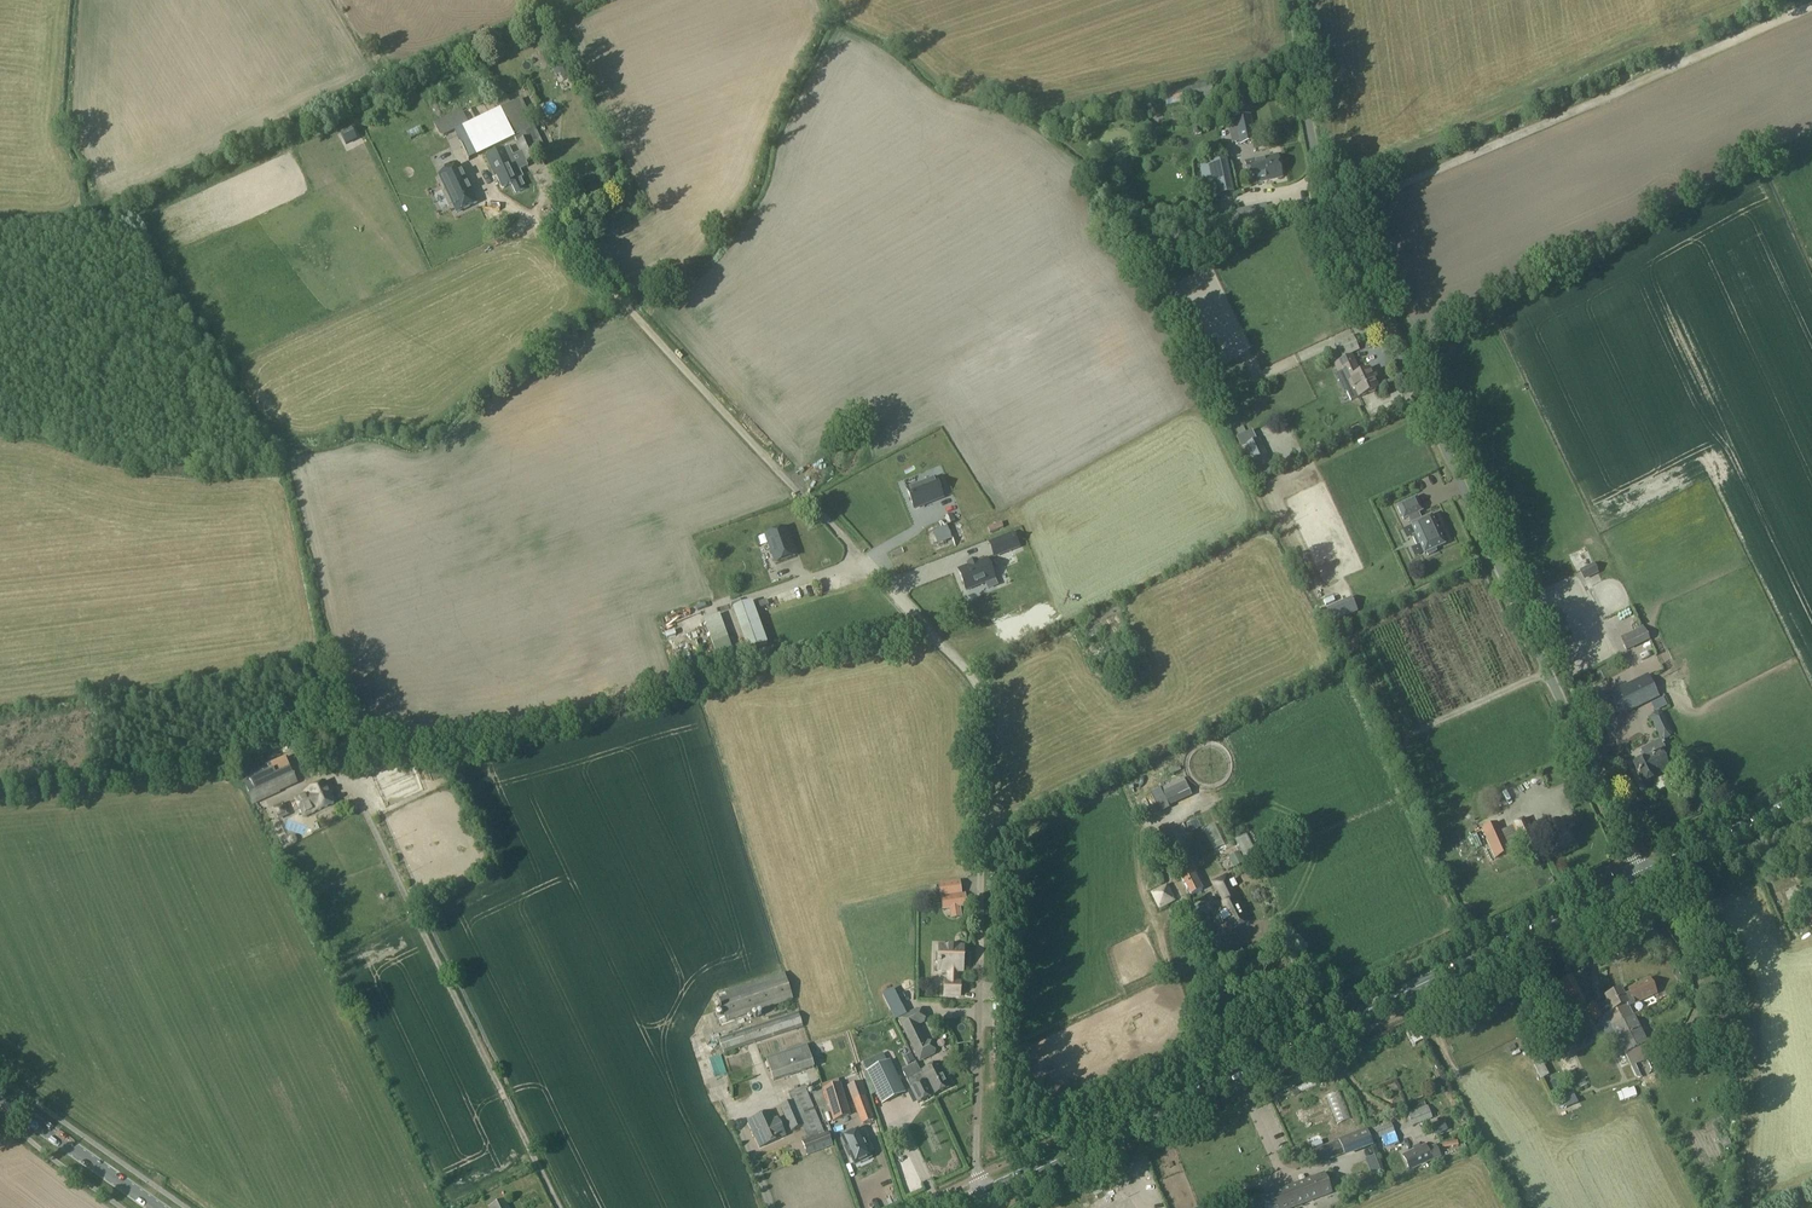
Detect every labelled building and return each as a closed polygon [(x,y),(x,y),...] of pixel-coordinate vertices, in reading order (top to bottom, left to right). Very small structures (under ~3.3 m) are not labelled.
[(511,87),(518,86),(516,77),(509,78),(511,87)] [(1214,95),(1211,82),(1163,92),(1166,105),(1214,95)] [(417,95),(420,101),(434,94),(431,88),(417,95)] [(435,94),(418,105),(422,112),(440,102),(435,94)] [(469,160),(509,140),(513,138),(500,108),(495,97),(463,112),(461,109),(433,123),(439,135),(444,136),(455,130),(469,160)] [(515,102),(500,108),(513,138),(509,140),(516,156),(508,159),(514,172),(522,168),(522,167),(526,165),(525,162),(537,156),(532,144),(538,141),(532,129),(527,131),(515,102)] [(1240,143),(1255,140),(1249,116),(1235,119),(1240,143)] [(421,132),(412,135),(414,141),(423,138),(421,132)] [(523,189),(518,177),(516,178),(514,172),(508,159),(505,149),(487,157),(494,174),(496,173),(502,188),(512,183),(516,192),(523,189)] [(1277,155),(1245,162),(1250,184),(1282,177),(1277,155)] [(1227,161),(1200,166),(1206,199),(1234,193),(1227,161)] [(477,203),(461,168),(440,178),(457,213),(477,203)] [(334,245),(338,252),(347,248),(344,241),(334,245)] [(1335,344),(1342,360),(1351,356),(1350,354),(1359,350),(1352,336),(1335,344)] [(1349,402),(1377,389),(1368,369),(1359,374),(1351,356),(1342,360),(1335,363),(1339,372),(1342,370),(1351,390),(1345,392),(1349,402)] [(1265,424),(1259,428),(1264,436),(1270,433),(1265,424)] [(866,471),(880,463),(873,452),(860,460),(866,471)] [(1271,463),(1266,453),(1251,459),(1252,460),(1256,470),(1271,463)] [(930,479),(902,491),(910,510),(937,499),(930,479)] [(1397,506),(1403,519),(1408,517),(1412,524),(1411,525),(1411,526),(1416,535),(1412,536),(1416,545),(1420,544),(1424,553),(1424,554),(1425,553),(1426,552),(1428,555),(1436,552),(1434,549),(1443,545),(1444,544),(1431,516),(1431,515),(1430,516),(1421,520),(1418,513),(1422,511),(1416,497),(1397,506)] [(967,529),(974,526),(969,514),(962,517),(967,529)] [(786,529),(766,536),(775,563),(796,555),(786,529)] [(1018,547),(1013,533),(995,540),(1000,554),(1018,547)] [(1571,561),(1586,555),(1582,546),(1567,551),(1571,561)] [(994,579),(987,559),(969,566),(958,570),(966,590),(994,579)] [(1593,564),(1580,570),(1583,577),(1597,571),(1593,564)] [(944,577),(947,587),(930,593),(931,599),(959,590),(957,583),(954,584),(951,575),(944,577)] [(925,581),(904,589),(908,597),(928,589),(925,581)] [(797,586),(790,588),(801,623),(808,620),(797,586)] [(1333,601),(1347,597),(1345,590),(1331,594),(1333,601)] [(713,600),(718,615),(730,611),(725,596),(713,600)] [(1328,611),(1333,623),(1357,611),(1352,600),(1328,611)] [(753,602),(734,609),(749,651),(767,644),(753,602)] [(719,615),(704,620),(719,661),(734,656),(719,615)] [(1650,640),(1645,628),(1623,639),(1628,650),(1650,640)] [(1081,646),(1086,656),(1094,653),(1089,642),(1081,646)] [(506,655),(521,651),(519,644),(504,649),(506,655)] [(1136,662),(1124,667),(1132,689),(1144,685),(1136,662)] [(1661,669),(1647,676),(1651,684),(1665,678),(1661,669)] [(600,686),(612,686),(612,678),(600,678),(600,686)] [(1643,678),(1602,698),(1613,722),(1655,704),(1643,678)] [(1661,714),(1652,718),(1661,738),(1670,734),(1661,714)] [(1644,758),(1633,763),(1643,783),(1654,778),(1653,776),(1671,768),(1662,750),(1645,758),(1644,758)] [(263,766),(254,770),(256,775),(242,781),(252,803),(296,782),(291,769),(273,776),(268,765),(263,766)] [(1505,766),(1486,774),(1490,781),(1498,777),(1502,786),(1512,782),(1505,766)] [(1163,811),(1160,804),(1185,796),(1179,781),(1146,792),(1153,814),(1163,811)] [(325,783),(305,792),(314,813),(334,804),(325,783)] [(1162,812),(1164,818),(1181,812),(1179,805),(1162,812)] [(1537,839),(1527,819),(1511,826),(1520,847),(1537,839)] [(1183,823),(1186,830),(1193,828),(1190,820),(1183,823)] [(1544,826),(1546,831),(1543,833),(1545,837),(1548,835),(1554,850),(1571,842),(1566,830),(1564,831),(1558,820),(1544,826)] [(1179,822),(1171,826),(1175,832),(1182,828),(1179,822)] [(1211,822),(1200,828),(1212,851),(1223,845),(1211,822)] [(1510,852),(1498,827),(1496,823),(1481,830),(1495,859),(1510,852)] [(1178,846),(1166,824),(1157,829),(1168,851),(1182,878),(1180,879),(1189,896),(1202,890),(1193,872),(1180,845),(1178,846)] [(1240,860),(1251,855),(1242,834),(1231,839),(1240,860)] [(1531,867),(1534,879),(1542,877),(1539,865),(1531,867)] [(1226,876),(1213,883),(1217,890),(1218,891),(1224,903),(1218,907),(1230,931),(1248,921),(1226,876)] [(1791,886),(1781,886),(1781,897),(1791,897),(1791,886)] [(967,906),(965,894),(941,897),(943,909),(967,906)] [(939,946),(939,953),(936,954),(936,961),(939,964),(938,971),(949,971),(949,982),(945,982),(944,996),(960,996),(960,982),(957,982),(957,971),(963,971),(964,947),(939,946)] [(792,999),(784,974),(718,995),(726,1021),(792,999)] [(1572,978),(1558,985),(1567,1003),(1574,1000),(1578,1008),(1585,1004),(1581,996),(1572,978)] [(1612,1028),(1633,1017),(1628,1007),(1656,994),(1649,980),(1628,990),(1630,994),(1623,997),(1620,990),(1605,997),(1612,1012),(1606,1015),(1612,1028)] [(892,987),(881,993),(889,1008),(900,1003),(892,987)] [(1603,1016),(1595,1002),(1587,1006),(1594,1020),(1603,1016)] [(922,1023),(916,1010),(898,1018),(918,1060),(931,1053),(917,1025),(922,1023)] [(798,1012),(718,1038),(723,1053),(803,1027),(798,1012)] [(1624,1054),(1612,1028),(1606,1015),(1598,1019),(1617,1057),(1624,1054)] [(1612,1028),(1624,1054),(1631,1067),(1653,1056),(1646,1043),(1633,1017),(1612,1028)] [(814,1068),(807,1044),(765,1058),(773,1081),(814,1068)] [(712,1075),(722,1072),(717,1053),(707,1056),(712,1075)] [(1533,1064),(1541,1080),(1551,1075),(1543,1059),(1533,1064)] [(881,1103),(905,1092),(890,1061),(866,1072),(881,1103)] [(920,1072),(932,1095),(952,1086),(940,1062),(920,1072)] [(916,1063),(902,1070),(918,1102),(932,1095),(920,1072),(916,1063)] [(834,1120),(849,1115),(840,1084),(824,1089),(834,1120)] [(788,1093),(792,1101),(780,1106),(791,1131),(803,1126),(808,1139),(802,1141),(807,1155),(833,1146),(827,1131),(824,1133),(804,1086),(788,1093)] [(861,1125),(874,1119),(865,1096),(852,1100),(861,1125)] [(1557,1113),(1570,1103),(1566,1098),(1553,1107),(1557,1113)] [(1432,1118),(1428,1106),(1407,1114),(1412,1126),(1432,1118)] [(774,1120),(770,1111),(747,1121),(759,1147),(785,1136),(777,1118),(774,1120)] [(1395,1133),(1390,1120),(1366,1129),(1366,1130),(1371,1142),(1395,1133)] [(850,1154),(855,1164),(862,1161),(864,1161),(867,1160),(867,1158),(870,1157),(865,1147),(871,1144),(867,1137),(862,1139),(858,1129),(843,1136),(847,1147),(844,1148),(847,1155),(850,1154)] [(1372,1144),(1371,1142),(1366,1130),(1339,1140),(1344,1155),(1372,1144)] [(1413,1147),(1414,1150),(1403,1156),(1410,1170),(1431,1160),(1431,1159),(1439,1156),(1435,1146),(1427,1150),(1425,1145),(1420,1148),(1419,1144),(1413,1147)] [(1331,1194),(1324,1174),(1253,1200),(1256,1207),(1292,1207),(1331,1194)] [(864,1194),(866,1201),(878,1198),(876,1191),(864,1194)] [(489,1207),(509,1207),(504,1199),(488,1207),(489,1207)]
